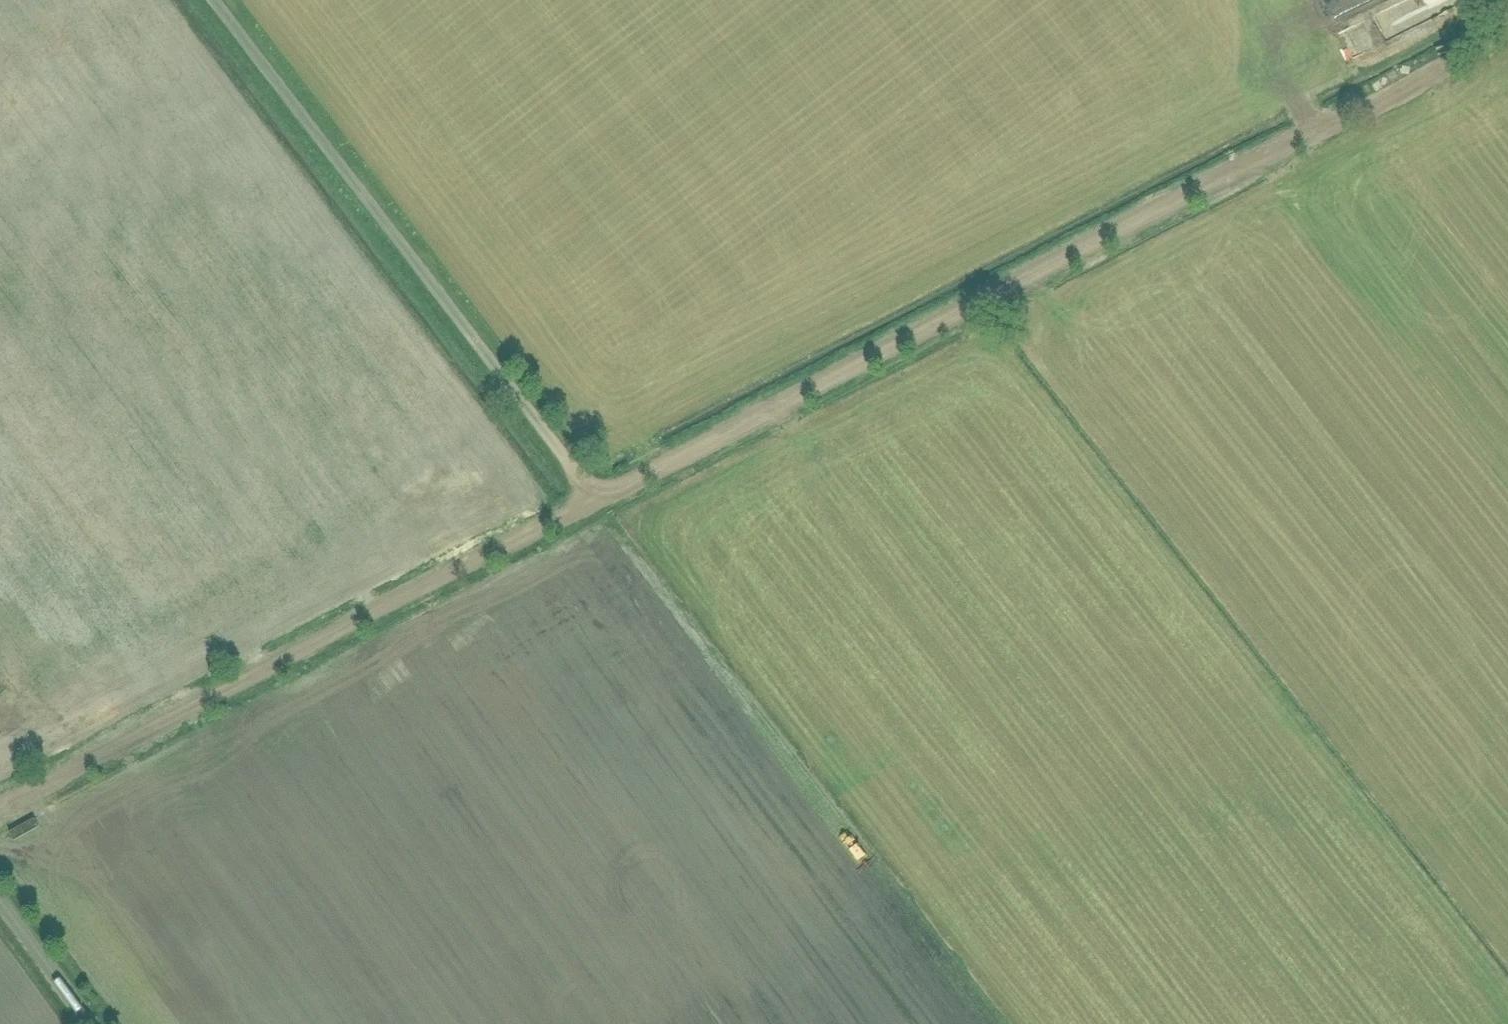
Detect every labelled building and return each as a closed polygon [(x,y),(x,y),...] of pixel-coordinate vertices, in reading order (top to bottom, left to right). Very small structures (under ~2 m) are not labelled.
[(1234,194),(1254,181),(1249,174),(1230,187),(1234,194)]
